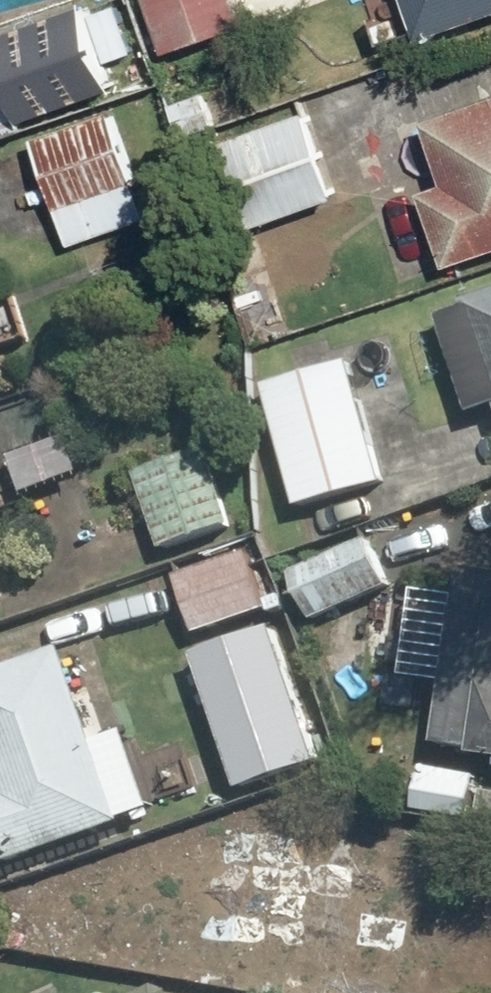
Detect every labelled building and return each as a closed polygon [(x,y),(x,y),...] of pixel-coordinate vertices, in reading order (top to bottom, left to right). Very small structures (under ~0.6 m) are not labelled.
[(161,55),(237,31),(227,0),(143,0),(161,55)] [(369,1),(385,55),(490,22),(490,0),(371,0),(369,1)] [(132,99),(121,66),(108,70),(105,59),(128,51),(111,1),(0,38),(0,144),(132,99)] [(215,86),(166,103),(181,145),(230,128),(215,86)] [(428,129),(448,186),(415,197),(440,273),(490,256),(490,108),(428,129)] [(306,117),(214,145),(242,234),(333,206),(306,117)] [(106,122),(33,145),(68,251),(140,228),(106,122)] [(437,317),(471,418),(490,412),(490,299),(437,317)] [(25,358),(6,304),(0,306),(0,367),(25,358)] [(350,364),(260,388),(293,511),(383,487),(350,364)] [(0,415),(0,461),(19,504),(86,474),(51,393),(0,415)] [(214,453),(133,474),(154,554),(235,533),(214,453)] [(367,544),(285,577),(306,627),(388,594),(367,544)] [(251,552),(174,578),(195,639),(272,613),(251,552)] [(457,576),(436,752),(457,754),(455,770),(490,774),(490,580),(457,576)] [(241,630),(194,645),(221,727),(268,712),(241,630)] [(58,651),(0,670),(0,867),(117,829),(58,651)] [(481,780),(417,774),(412,823),(476,829),(481,780)]
